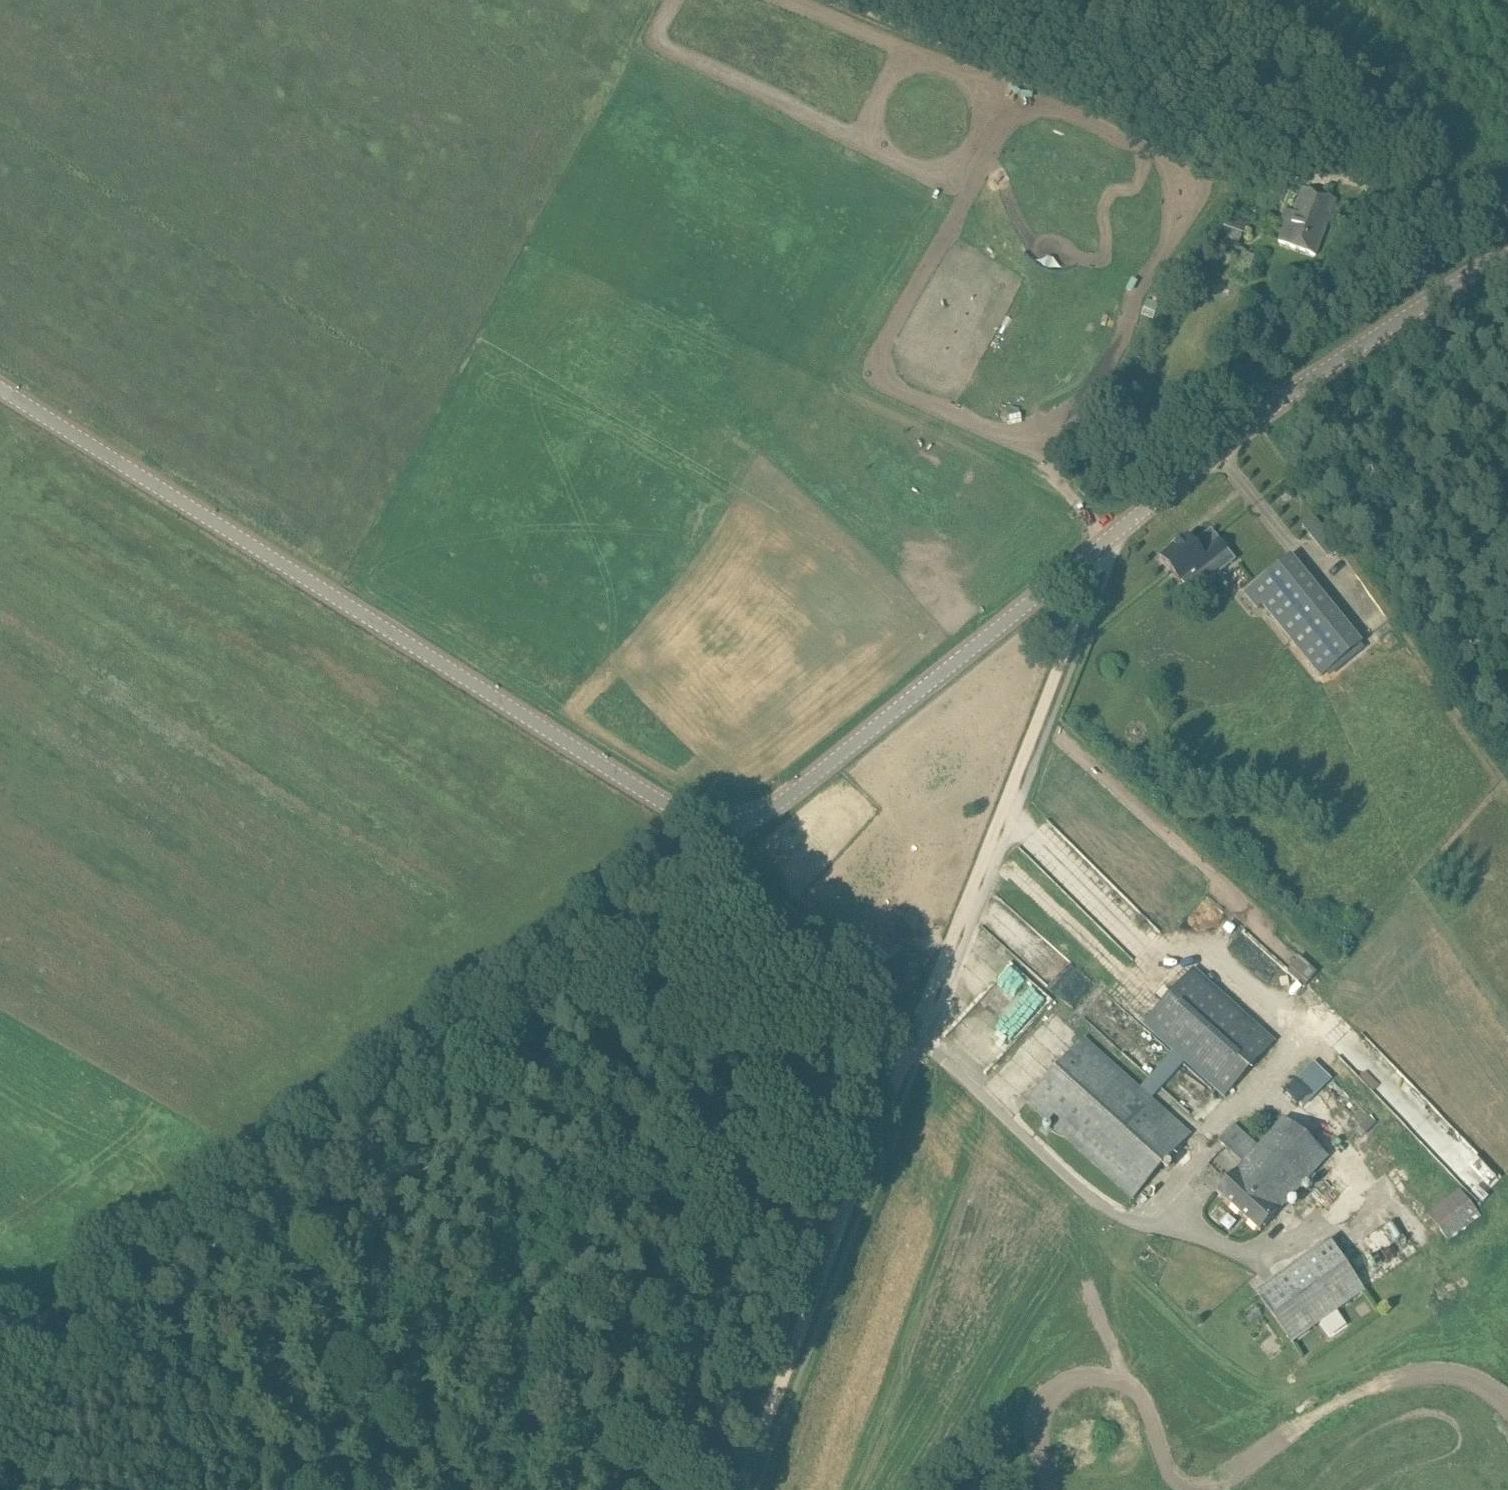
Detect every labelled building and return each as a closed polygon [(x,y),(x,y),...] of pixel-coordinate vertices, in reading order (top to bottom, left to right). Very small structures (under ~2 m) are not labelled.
[(1280,223),(1285,224),(1278,243),(1316,257),(1332,213),(1327,211),(1332,198),(1303,187),(1294,212),(1285,208),(1280,223)] [(1220,223),(1202,260),(1229,270),(1230,268),(1244,275),(1248,268),(1244,267),(1251,254),(1238,247),(1243,232),(1220,223)] [(1318,544),(1331,536),(1315,513),(1303,522),(1318,544)] [(1207,561),(1188,538),(1163,558),(1182,581),(1207,561)] [(1355,635),(1291,555),(1250,589),(1292,641),(1308,628),(1330,655),(1355,635)] [(1229,1093),(1273,1044),(1193,972),(1148,1021),(1229,1093)] [(1192,1134),(1085,1038),(1025,1103),(1133,1200),(1192,1134)] [(1332,1078),(1314,1058),(1283,1087),(1301,1107),(1332,1078)] [(1356,1130),(1363,1137),(1371,1129),(1374,1132),(1380,1126),(1377,1123),(1370,1116),(1356,1130)] [(1261,1231),(1328,1157),(1286,1118),(1260,1146),(1235,1124),(1219,1142),(1244,1164),(1218,1192),(1261,1231)] [(1483,1218),(1461,1188),(1428,1213),(1449,1243),(1483,1218)] [(1329,1241),(1257,1294),(1292,1343),(1420,1253),(1390,1211),(1336,1249),(1329,1241)]
